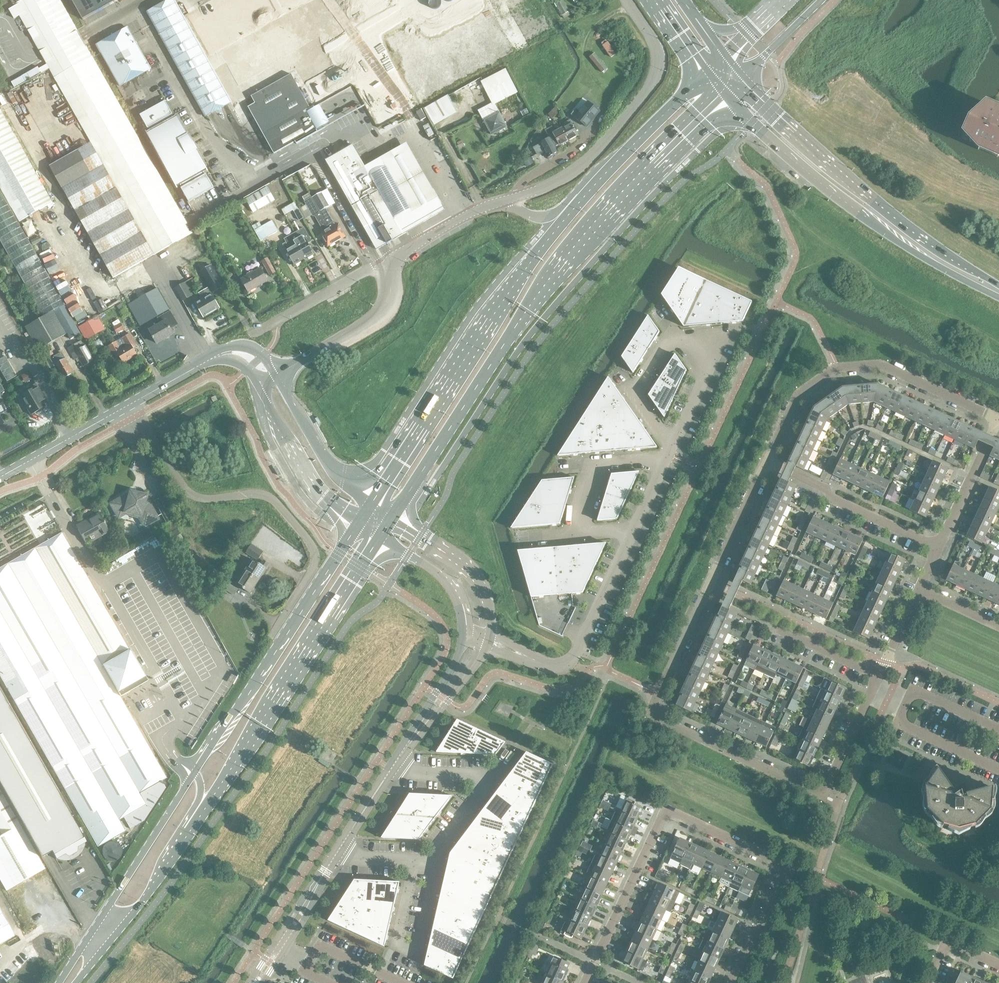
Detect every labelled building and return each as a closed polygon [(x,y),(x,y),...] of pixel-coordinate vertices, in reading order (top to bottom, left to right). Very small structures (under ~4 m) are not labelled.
[(14,6),(8,9),(13,18),(19,15),(41,54),(44,60),(91,142),(154,255),(192,233),(188,225),(81,35),(61,0),(10,0),(14,6)] [(83,20),(118,0),(72,0),(83,20)] [(144,13),(205,117),(223,107),(230,103),(170,0),(167,0),(144,13)] [(207,20),(242,83),(298,52),(294,45),(375,0),(243,0),(207,20)] [(569,12),(569,11),(563,0),(560,0),(555,3),(564,18),(570,15),(569,12)] [(120,86),(151,69),(127,27),(97,44),(120,86)] [(616,54),(608,42),(603,45),(611,57),(616,54)] [(590,57),(602,71),(607,67),(595,53),(590,57)] [(517,92),(505,70),(482,82),(493,104),(517,92)] [(309,98),(305,100),(291,74),(251,96),(255,103),(248,107),(267,141),(274,153),(295,141),(296,143),(297,144),(318,132),(310,117),(306,111),(314,106),(309,98)] [(455,114),(446,98),(425,110),(434,125),(455,114)] [(149,128),(151,131),(147,134),(176,186),(180,184),(182,187),(181,188),(189,201),(214,188),(206,174),(205,174),(203,171),(207,168),(178,116),(174,118),(172,115),(173,114),(165,101),(140,115),(148,128),(149,128)] [(599,111),(588,102),(580,112),(576,109),(573,113),(572,114),(587,127),(599,111)] [(998,109),(998,108),(985,103),(968,119),(963,130),(972,134),(969,141),(970,141),(971,139),(981,143),(978,150),(979,148),(997,157),(998,155),(998,110),(998,109)] [(555,106),(549,114),(554,118),(560,111),(555,106)] [(20,221),(53,203),(0,110),(0,187),(20,221)] [(506,127),(499,113),(485,120),(492,134),(506,127)] [(569,141),(578,135),(570,120),(564,123),(566,126),(562,128),(569,141)] [(423,126),(429,137),(434,134),(428,124),(423,126)] [(550,128),(559,144),(560,146),(569,141),(562,128),(555,132),(552,126),(550,128)] [(559,144),(550,128),(545,130),(549,139),(533,147),(537,154),(544,150),(548,157),(558,151),(555,146),(559,144)] [(406,140),(364,165),(378,190),(372,193),(397,238),(446,210),(406,140)] [(113,278),(141,262),(154,255),(91,142),(49,166),(113,278)] [(364,165),(355,149),(348,153),(344,155),(341,151),(336,154),(327,159),(326,160),(376,249),(378,248),(387,244),(391,242),(392,241),(397,238),(372,193),(378,190),(364,165)] [(528,167),(534,164),(529,156),(524,159),(528,167)] [(251,210),(273,198),(265,185),(244,197),(251,210)] [(320,211),(325,208),(335,203),(327,189),(312,197),(320,211)] [(43,317),(65,305),(0,190),(0,241),(43,317)] [(305,201),(307,205),(301,208),(305,217),(306,218),(312,214),(313,215),(315,214),(320,211),(312,197),(305,201)] [(283,207),(286,213),(299,207),(296,201),(283,207)] [(320,211),(337,241),(346,236),(339,223),(334,226),(333,223),(334,223),(325,208),(320,211)] [(298,209),(294,211),(299,220),(303,218),(298,209)] [(325,231),(320,233),(328,246),(337,241),(320,211),(315,214),(322,227),(323,227),(325,231)] [(260,241),(278,231),(272,220),(254,230),(260,241)] [(314,254),(308,243),(312,241),(304,228),(295,234),(298,239),(294,242),(304,259),(308,257),(309,258),(313,256),(313,255),(314,254)] [(304,259),(294,242),(298,239),(295,234),(285,240),(287,243),(283,245),(287,252),(294,265),(296,264),(297,265),(301,263),(301,261),(304,259)] [(211,265),(216,262),(211,254),(206,258),(205,257),(194,264),(199,272),(201,271),(213,292),(223,286),(211,265)] [(261,261),(270,275),(275,272),(267,258),(261,261)] [(260,268),(253,272),(241,279),(248,291),(267,280),(260,268)] [(684,327),(743,322),(752,302),(679,268),(661,295),(684,327)] [(80,306),(93,299),(82,277),(68,284),(80,306)] [(175,287),(183,301),(192,296),(185,282),(175,287)] [(196,304),(204,317),(219,308),(207,288),(199,293),(202,299),(196,304)] [(128,305),(140,326),(157,317),(158,319),(161,324),(149,331),(153,337),(152,338),(153,339),(154,339),(157,344),(173,334),(170,329),(177,325),(170,312),(156,289),(128,305)] [(25,327),(36,346),(39,351),(67,333),(71,339),(81,334),(65,305),(43,317),(25,327)] [(104,329),(97,317),(97,316),(78,327),(85,340),(104,329)] [(633,373),(637,368),(659,332),(647,316),(621,357),(633,373)] [(121,323),(113,327),(117,334),(125,329),(121,323)] [(119,356),(123,363),(137,355),(132,346),(135,344),(129,334),(108,345),(115,358),(119,356)] [(75,360),(76,359),(79,358),(84,366),(94,360),(85,345),(83,346),(80,341),(68,348),(75,360)] [(53,353),(50,348),(40,354),(43,360),(53,353)] [(54,366),(56,365),(64,378),(73,372),(61,352),(50,359),(54,366)] [(5,379),(15,376),(7,354),(0,357),(0,365),(5,379)] [(664,418),(686,370),(675,354),(648,395),(664,418)] [(27,372),(20,376),(24,383),(31,379),(27,372)] [(608,377),(557,456),(657,447),(608,377)] [(41,401),(43,400),(44,399),(36,387),(34,383),(24,389),(25,391),(18,396),(23,404),(24,403),(27,407),(25,408),(30,415),(44,406),(41,401)] [(874,402),(877,385),(860,386),(861,403),(874,402)] [(892,392),(877,385),(874,402),(885,407),(892,392)] [(861,403),(860,386),(843,388),(848,404),(861,403)] [(848,404),(843,388),(828,398),(838,411),(848,404)] [(895,412),(902,397),(892,392),(885,407),(895,412)] [(905,416),(912,401),(902,397),(895,412),(905,416)] [(838,411),(828,398),(814,408),(828,419),(838,411)] [(915,421),(922,406),(912,401),(905,416),(915,421)] [(925,425),(932,410),(922,406),(915,421),(925,425)] [(822,430),(828,419),(814,408),(807,423),(822,430)] [(935,430),(942,415),(932,410),(925,425),(935,430)] [(944,435),(951,419),(942,415),(935,430),(944,435)] [(954,439),(961,424),(951,419),(944,435),(954,439)] [(818,440),(822,430),(807,423),(802,433),(818,440)] [(964,444),(971,429),(961,424),(954,439),(964,444)] [(813,450),(818,440),(802,433),(798,443),(813,450)] [(990,438),(987,445),(993,448),(990,456),(998,460),(998,442),(990,438)] [(808,460),(813,450),(798,443),(793,453),(808,460)] [(804,470),(808,460),(793,453),(786,469),(793,472),(796,466),(804,470)] [(843,479),(850,464),(840,459),(833,474),(843,479)] [(933,461),(928,471),(944,478),(948,468),(933,461)] [(853,484),(860,468),(850,464),(843,479),(853,484)] [(863,488),(870,473),(860,468),(853,484),(863,488)] [(786,469),(781,479),(777,489),(792,496),(796,485),(789,482),(793,472),(786,469)] [(825,480),(828,472),(824,470),(820,478),(825,480)] [(939,488),(944,478),(928,471),(924,481),(939,488)] [(639,472),(612,474),(597,521),(617,519),(639,472)] [(980,477),(987,480),(990,476),(982,472),(980,477)] [(872,493),(880,477),(870,473),(863,488),(872,493)] [(542,480),(511,528),(560,524),(572,486),(574,477),(542,480)] [(890,482),(880,477),(872,493),(883,497),(890,482)] [(935,497),(939,488),(924,481),(919,490),(935,497)] [(989,487),(985,497),(998,504),(998,491),(989,487)] [(787,505),(792,496),(777,489),(772,498),(787,505)] [(930,507),(935,497),(919,490),(915,500),(930,507)] [(118,517),(125,513),(125,512),(139,515),(139,517),(144,526),(157,518),(147,501),(144,500),(145,495),(130,491),(129,496),(126,495),(111,504),(118,517)] [(998,506),(998,504),(985,497),(980,507),(995,514),(998,506)] [(783,515),(787,505),(772,498),(767,508),(783,515)] [(925,517),(930,507),(915,500),(910,510),(925,517)] [(173,519),(166,507),(160,511),(167,523),(173,519)] [(991,524),(995,514),(980,507),(976,517),(991,524)] [(778,525),(783,515),(767,508),(763,518),(778,525)] [(91,538),(93,541),(110,532),(99,513),(97,514),(96,513),(87,518),(88,519),(76,526),(78,529),(77,529),(85,542),(91,538)] [(816,537),(823,521),(813,517),(806,532),(816,537)] [(986,533),(991,524),(976,517),(971,526),(986,533)] [(773,535),(778,525),(763,518),(758,528),(773,535)] [(826,541),(833,526),(823,521),(816,537),(826,541)] [(836,546),(843,531),(833,526),(826,541),(836,546)] [(982,544),(986,533),(971,526),(966,536),(982,544)] [(178,528),(177,529),(167,534),(166,535),(173,546),(184,540),(178,528)] [(769,545),(773,535),(758,528),(754,538),(769,545)] [(846,550),(853,535),(843,531),(836,546),(846,550)] [(93,838),(98,846),(125,831),(119,820),(146,804),(139,793),(167,778),(155,758),(150,749),(117,692),(144,676),(62,532),(0,568),(0,677),(81,817),(93,838)] [(863,540),(853,535),(846,550),(856,555),(863,540)] [(764,555),(769,545),(754,538),(749,548),(764,555)] [(583,593),(606,543),(518,550),(529,597),(532,597),(583,593)] [(263,552),(252,544),(246,552),(258,560),(263,552)] [(94,545),(89,548),(94,555),(98,553),(94,545)] [(868,547),(863,546),(861,551),(865,553),(869,555),(871,550),(867,548),(868,547)] [(760,564),(764,555),(749,548),(745,557),(760,564)] [(901,570),(905,560),(890,553),(885,563),(901,570)] [(755,574),(760,564),(745,557),(740,567),(755,574)] [(269,564),(264,560),(261,564),(252,559),(244,572),(249,575),(250,574),(260,580),(267,568),(266,568),(269,564)] [(896,580),(901,570),(885,563),(881,572),(896,580)] [(956,585),(963,569),(953,565),(946,580),(956,585)] [(750,584),(755,574),(740,567),(729,592),(736,595),(743,581),(750,584)] [(966,589),(973,574),(963,569),(956,585),(966,589)] [(236,583),(251,593),(260,580),(250,574),(249,575),(244,572),(236,583)] [(892,589),(896,580),(881,572),(876,582),(892,589)] [(976,594),(983,578),(973,574),(966,589),(976,594)] [(986,598),(993,583),(983,578),(976,594),(986,598)] [(238,589),(226,581),(222,587),(234,595),(238,589)] [(786,601),(794,585),(783,581),(776,596),(786,601)] [(887,599),(892,589),(876,582),(872,592),(887,599)] [(998,595),(998,586),(993,583),(986,598),(995,603),(998,595)] [(796,605),(803,590),(794,585),(786,601),(796,605)] [(806,610),(813,594),(803,590),(796,605),(806,610)] [(729,592),(722,606),(717,616),(732,623),(737,613),(729,609),(736,595),(729,592)] [(882,609),(887,599),(872,592),(867,602),(882,609)] [(816,614),(823,599),(813,594),(806,610),(816,614)] [(826,619),(833,604),(823,599),(816,614),(826,619)] [(878,619),(882,609),(867,602),(863,612),(878,619)] [(873,629),(878,619),(863,612),(858,621),(873,629)] [(728,633),(732,623),(717,616),(713,626),(728,633)] [(869,639),(873,629),(858,621),(853,632),(869,639)] [(723,643),(728,633),(713,626),(708,636),(723,643)] [(719,653),(723,643),(708,636),(703,646),(719,653)] [(754,669),(764,650),(753,645),(744,665),(754,669)] [(714,662),(719,653),(703,646),(699,655),(714,662)] [(764,674),(773,654),(764,650),(754,669),(764,674)] [(776,674),(783,659),(773,654),(764,674),(774,679),(776,674)] [(709,672),(714,662),(699,655),(694,665),(709,672)] [(786,678),(793,663),(783,659),(776,674),(786,678)] [(803,668),(793,663),(786,678),(796,683),(803,668)] [(705,682),(709,672),(694,665),(690,675),(705,682)] [(700,692),(705,682),(690,675),(685,685),(700,692)] [(831,681),(826,691),(841,698),(846,688),(831,681)] [(696,702),(700,692),(685,685),(681,695),(696,702)] [(841,698),(826,691),(821,689),(817,698),(837,708),(841,698)] [(41,857),(51,851),(55,859),(59,856),(61,860),(65,858),(69,859),(79,853),(80,849),(84,847),(82,844),(85,841),(0,691),(0,785),(41,857)] [(691,712),(696,702),(681,695),(676,705),(691,712)] [(832,717),(837,708),(817,698),(812,708),(817,710),(832,717)] [(799,702),(796,701),(792,699),(787,709),(795,712),(799,702)] [(727,729),(736,709),(726,704),(717,724),(727,729)] [(737,733),(746,713),(736,709),(727,729),(737,733)] [(827,727),(832,717),(817,710),(812,720),(827,727)] [(746,738),(756,718),(746,713),(737,733),(746,738)] [(756,742),(766,722),(756,718),(746,738),(756,742)] [(823,737),(827,727),(812,720),(808,718),(803,728),(823,737)] [(496,755),(505,742),(457,720),(436,752),(496,755)] [(776,727),(766,722),(756,742),(766,747),(776,727)] [(818,747),(823,737),(803,728),(798,738),(803,740),(818,747)] [(814,757),(818,747),(803,740),(799,749),(798,750),(814,757)] [(809,767),(814,757),(798,750),(799,749),(794,747),(789,757),(809,767)] [(549,762),(528,752),(520,762),(519,761),(515,767),(516,768),(464,837),(463,836),(450,853),(427,955),(428,955),(426,965),(449,976),(449,977),(453,979),(553,764),(549,762)] [(937,769),(932,777),(931,776),(925,781),(923,784),(922,787),(925,788),(925,797),(924,797),(923,804),(923,808),(925,811),(927,810),(933,816),(932,818),(936,824),(938,826),(941,828),(943,826),(948,827),(948,829),(959,834),(970,829),(969,827),(975,826),(975,825),(976,827),(979,826),(982,823),(986,817),(984,816),(990,810),(991,810),(993,811),(994,807),(994,804),(994,797),(992,796),(992,788),(992,787),(966,794),(963,785),(954,792),(938,769),(937,769)] [(0,789),(0,880),(6,891),(46,868),(0,789)] [(411,839),(419,840),(423,834),(423,835),(452,796),(410,793),(381,838),(411,839)] [(628,798),(622,809),(621,812),(637,819),(643,808),(635,804),(636,801),(628,798)] [(634,827),(637,819),(621,812),(622,809),(617,807),(615,811),(616,812),(612,820),(632,830),(636,832),(637,828),(634,827)] [(636,832),(632,830),(612,820),(607,829),(605,833),(610,836),(611,833),(627,841),(631,834),(634,835),(636,832)] [(622,852),(627,841),(611,833),(610,836),(606,844),(622,852)] [(680,863),(690,842),(680,838),(670,859),(680,863)] [(123,843),(109,841),(106,858),(120,860),(123,843)] [(692,863),(700,847),(690,842),(680,863),(680,864),(690,868),(692,863)] [(617,863),(622,852),(606,844),(602,853),(597,851),(595,855),(600,857),(601,855),(617,863)] [(702,868),(710,852),(700,847),(692,863),(702,868)] [(712,872),(719,856),(710,852),(702,868),(712,872)] [(612,874),(617,863),(601,855),(600,857),(595,855),(591,864),(612,874)] [(722,877),(729,861),(719,856),(712,872),(722,877)] [(731,882),(739,865),(729,861),(722,877),(731,882)] [(607,884),(612,874),(591,864),(587,873),(587,872),(585,877),(590,879),(591,877),(607,884)] [(741,886),(749,870),(739,865),(731,882),(729,887),(739,891),(741,886)] [(759,875),(749,870),(741,886),(751,891),(759,875)] [(602,895),(607,884),(591,877),(590,879),(586,888),(602,895)] [(355,879),(347,891),(328,920),(385,947),(400,882),(358,879),(358,880),(355,879)] [(659,882),(654,893),(671,900),(675,902),(680,892),(659,882)] [(597,906),(602,895),(586,888),(582,896),(577,894),(575,898),(580,901),(581,899),(597,906)] [(675,902),(671,900),(654,893),(650,902),(666,910),(671,912),(675,902)] [(592,917),(597,906),(581,899),(580,901),(575,909),(592,917)] [(661,920),(666,910),(650,902),(645,912),(661,920)] [(700,902),(695,912),(700,914),(702,909),(703,909),(705,904),(700,902)] [(587,928),(592,917),(575,909),(571,918),(566,916),(564,920),(566,921),(569,923),(570,920),(587,928)] [(712,920),(717,922),(733,929),(738,919),(717,910),(712,920)] [(0,911),(0,944),(14,936),(0,911)] [(657,930),(661,920),(645,912),(641,922),(657,930)] [(581,939),(587,928),(570,920),(569,923),(566,921),(560,933),(572,938),(573,935),(581,939)] [(652,939),(657,930),(641,922),(636,932),(652,939)] [(729,939),(733,929),(717,922),(712,932),(729,939)] [(648,949),(652,939),(636,932),(631,942),(648,949)] [(724,949),(729,939),(712,932),(708,941),(724,949)] [(720,959),(724,949),(708,941),(703,951),(720,959)] [(643,959),(648,949),(631,942),(627,951),(643,959)] [(531,946),(528,953),(534,956),(538,949),(531,946)] [(638,969),(643,959),(627,951),(622,962),(638,969)] [(715,969),(720,959),(703,951),(699,961),(715,969)] [(555,957),(547,974),(563,982),(568,970),(567,970),(570,964),(555,957)] [(711,978),(715,969),(699,961),(694,971),(711,978)] [(711,978),(694,971),(690,981),(695,982),(708,982),(711,978)] [(972,976),(961,971),(956,981),(953,980),(951,982),(969,982),(972,976)] [(563,982),(547,974),(542,982),(562,982),(563,982)]
